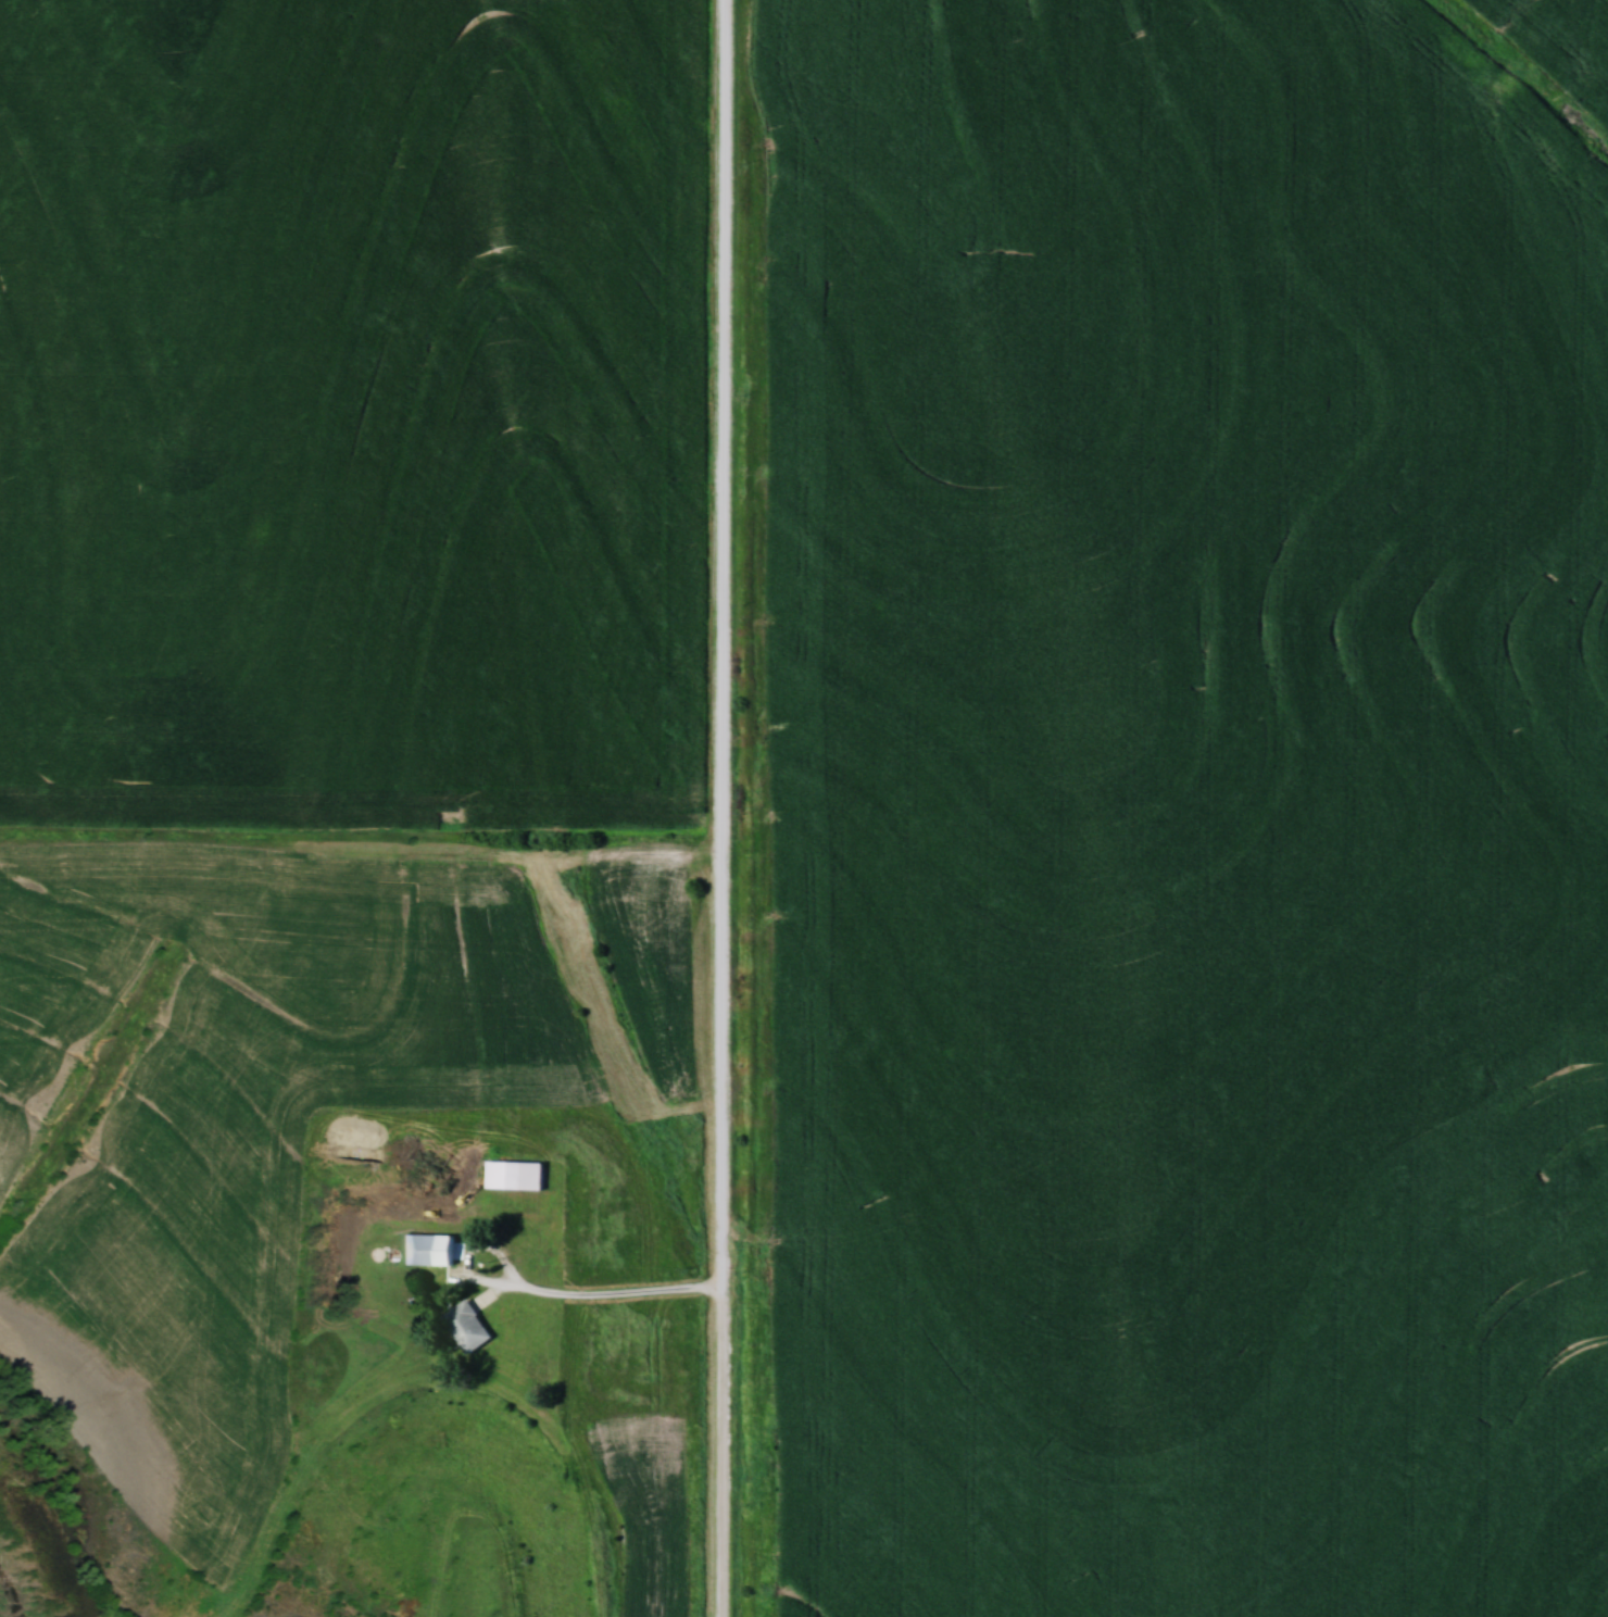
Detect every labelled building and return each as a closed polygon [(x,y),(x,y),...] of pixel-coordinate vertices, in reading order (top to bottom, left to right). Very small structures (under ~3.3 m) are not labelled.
[(487,1189),(543,1189),(543,1161),(487,1161),(487,1189)] [(453,1265),(453,1234),(405,1234),(405,1265),(453,1265)] [(493,1338),(469,1299),(443,1315),(467,1354),(493,1338)]
